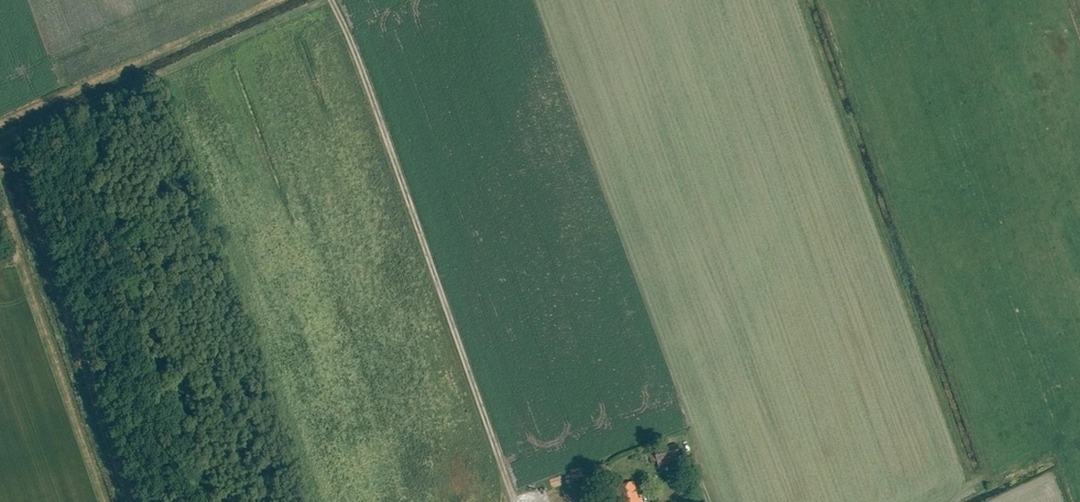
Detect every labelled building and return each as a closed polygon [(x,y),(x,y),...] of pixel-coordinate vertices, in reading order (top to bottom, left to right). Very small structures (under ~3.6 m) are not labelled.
[(655,448),(659,463),(681,458),(678,443),(655,448)] [(618,498),(619,501),(643,501),(642,498),(640,498),(634,480),(615,487),(619,497),(618,498)]
